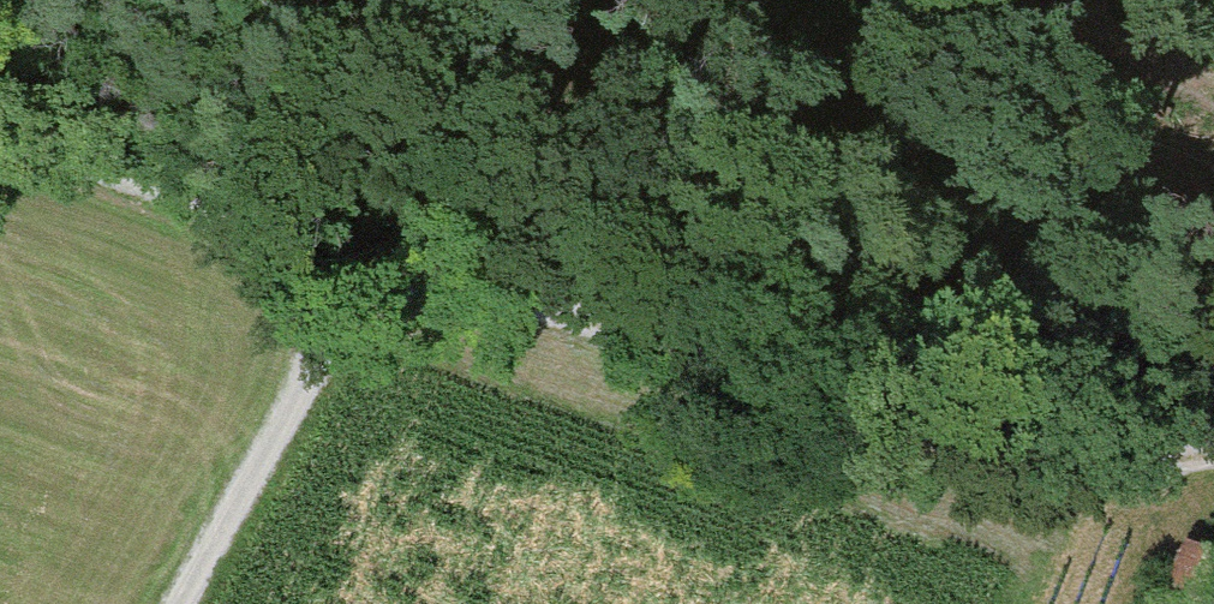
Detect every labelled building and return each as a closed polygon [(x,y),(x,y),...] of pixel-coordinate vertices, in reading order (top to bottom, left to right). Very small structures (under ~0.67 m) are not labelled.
[(1177,543),(1159,592),(1194,603),(1201,603),(1213,568),(1213,556),(1177,543)]
